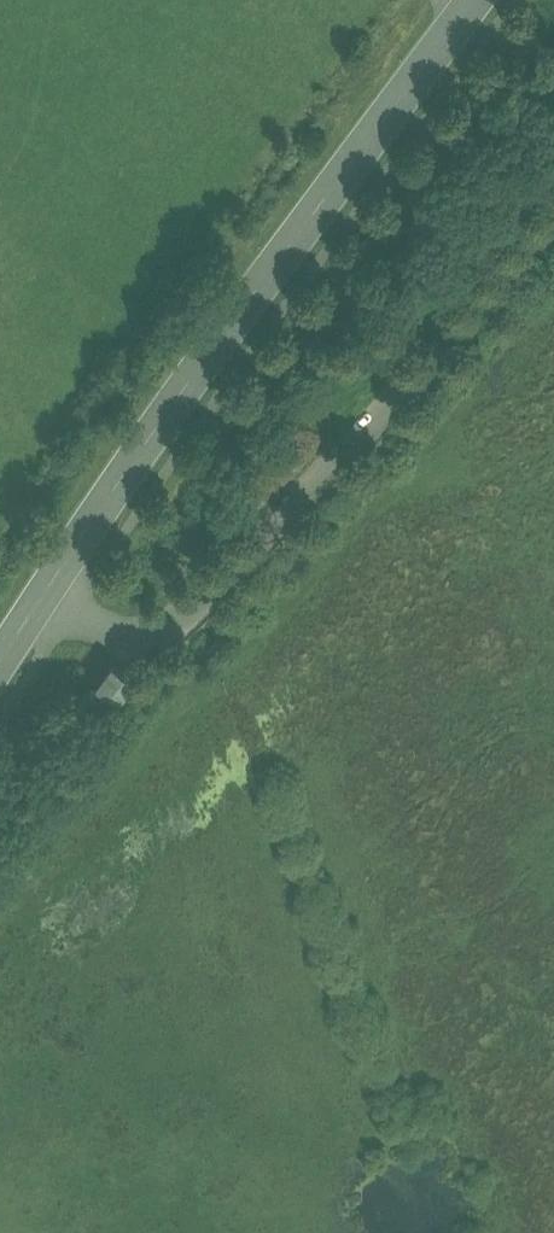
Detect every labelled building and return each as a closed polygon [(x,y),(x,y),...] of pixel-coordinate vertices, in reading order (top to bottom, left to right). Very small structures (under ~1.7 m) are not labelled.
[(130,661),(121,678),(148,692),(157,676),(130,661)]
